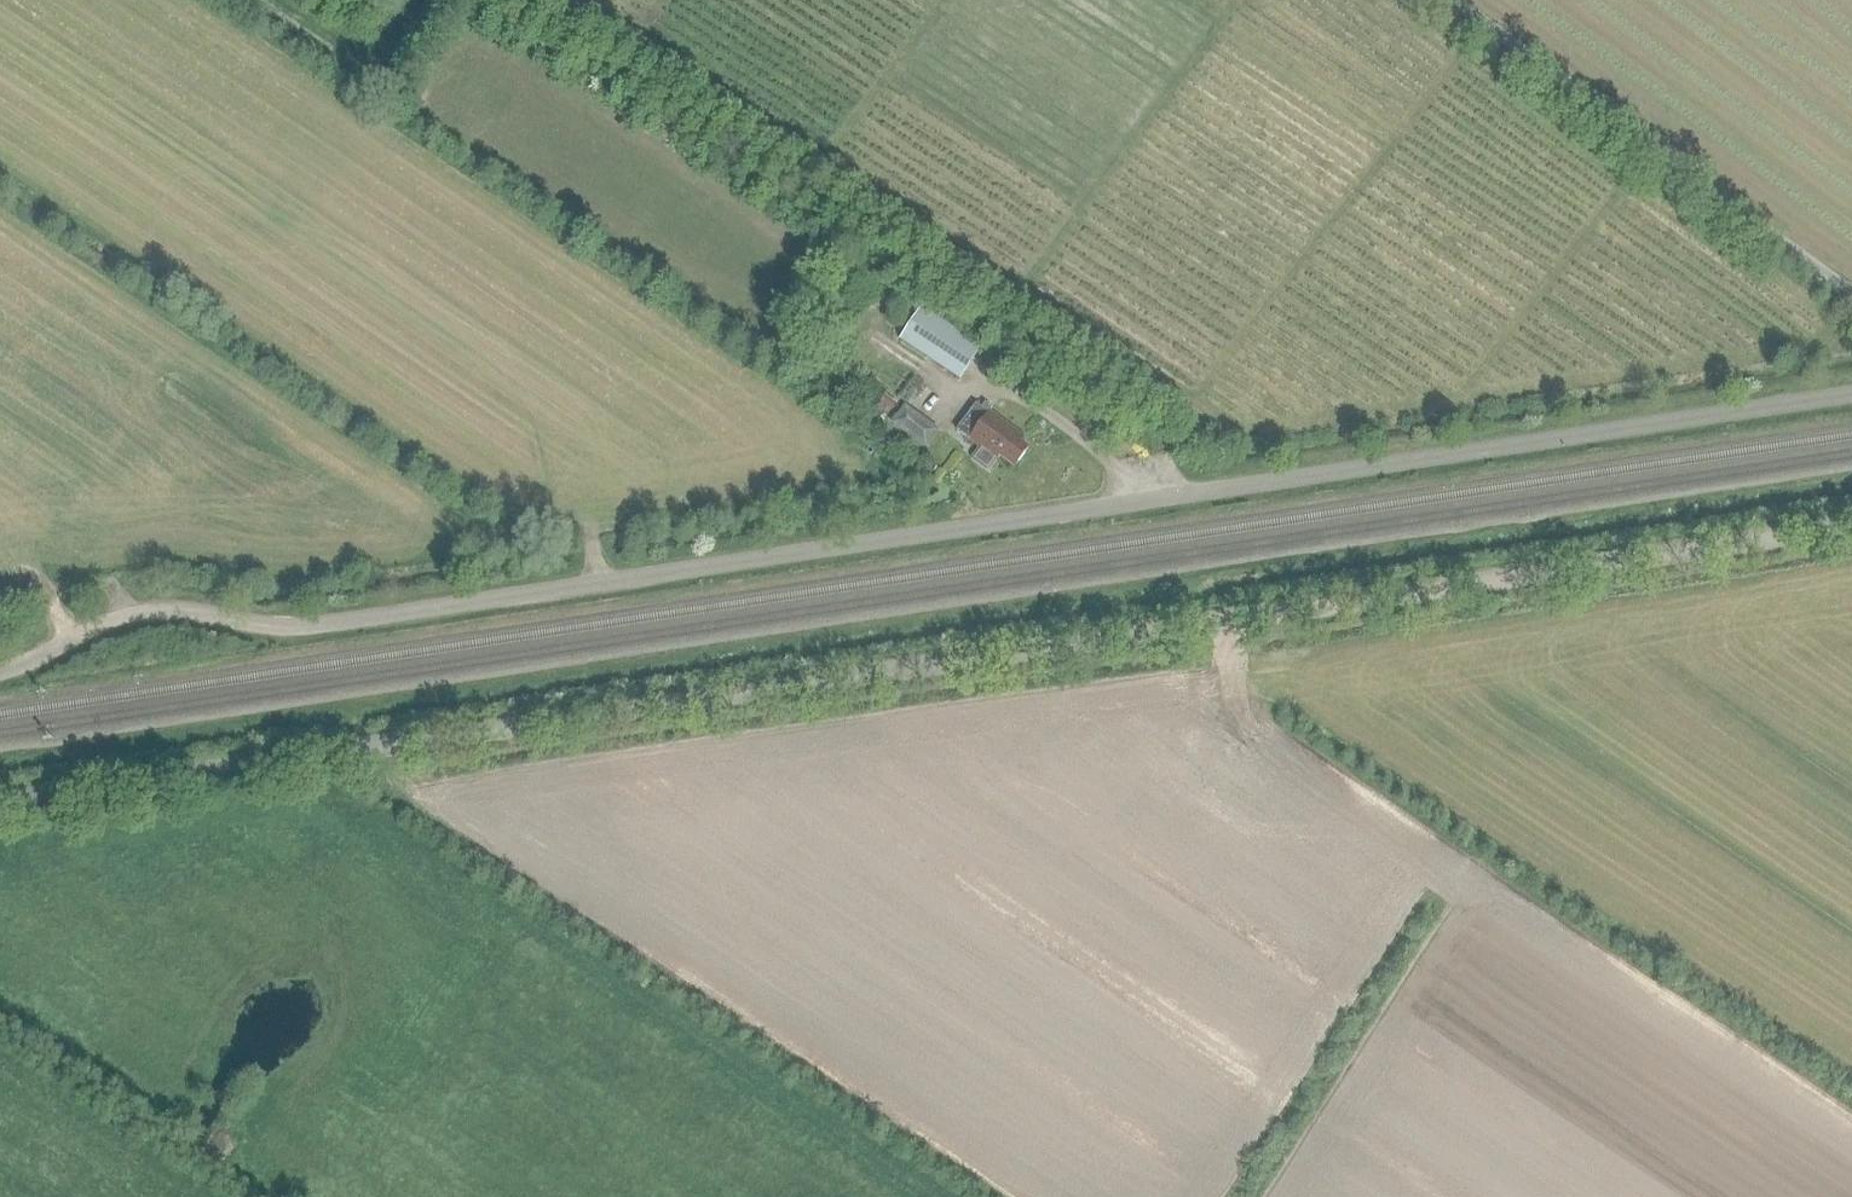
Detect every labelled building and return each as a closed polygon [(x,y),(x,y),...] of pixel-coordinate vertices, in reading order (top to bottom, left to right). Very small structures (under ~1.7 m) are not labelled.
[(981,348),(922,308),(900,341),(959,381),(981,348)] [(1000,455),(1015,466),(1028,448),(1018,441),(1022,436),(989,413),(988,414),(987,413),(991,407),(984,402),(979,408),(975,405),(956,431),(980,448),(972,459),(973,462),(985,471),(988,470),(1000,455)] [(916,413),(904,405),(890,424),(902,432),(916,413)]
